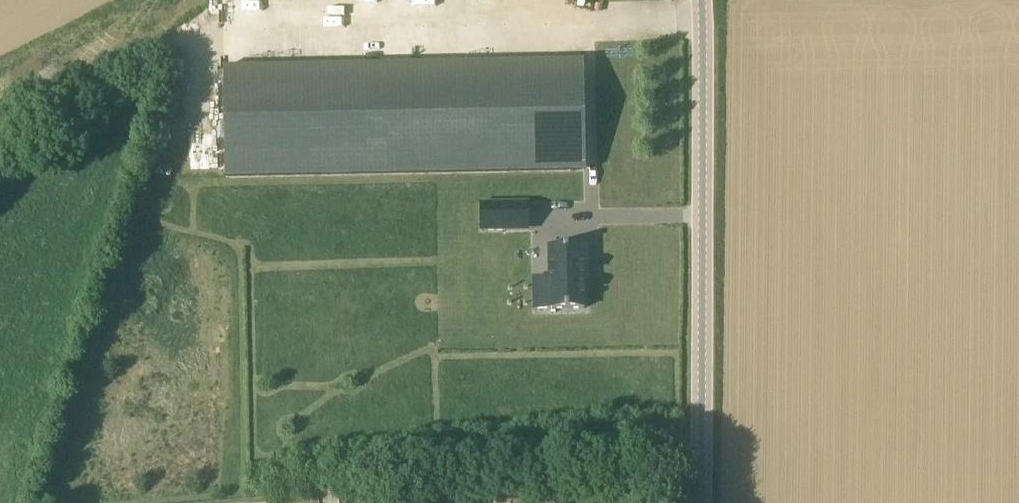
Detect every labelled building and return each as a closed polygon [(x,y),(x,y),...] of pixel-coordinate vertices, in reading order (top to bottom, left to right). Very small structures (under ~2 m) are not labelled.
[(501,0),(461,0),(461,9),(501,10),(501,0)] [(585,169),(583,64),(225,72),(228,175),(429,175),(585,169)] [(529,204),(481,204),(481,232),(530,231),(529,204)] [(587,247),(550,248),(551,308),(535,308),(535,309),(551,309),(585,309),(584,264),(588,264),(587,247)]
